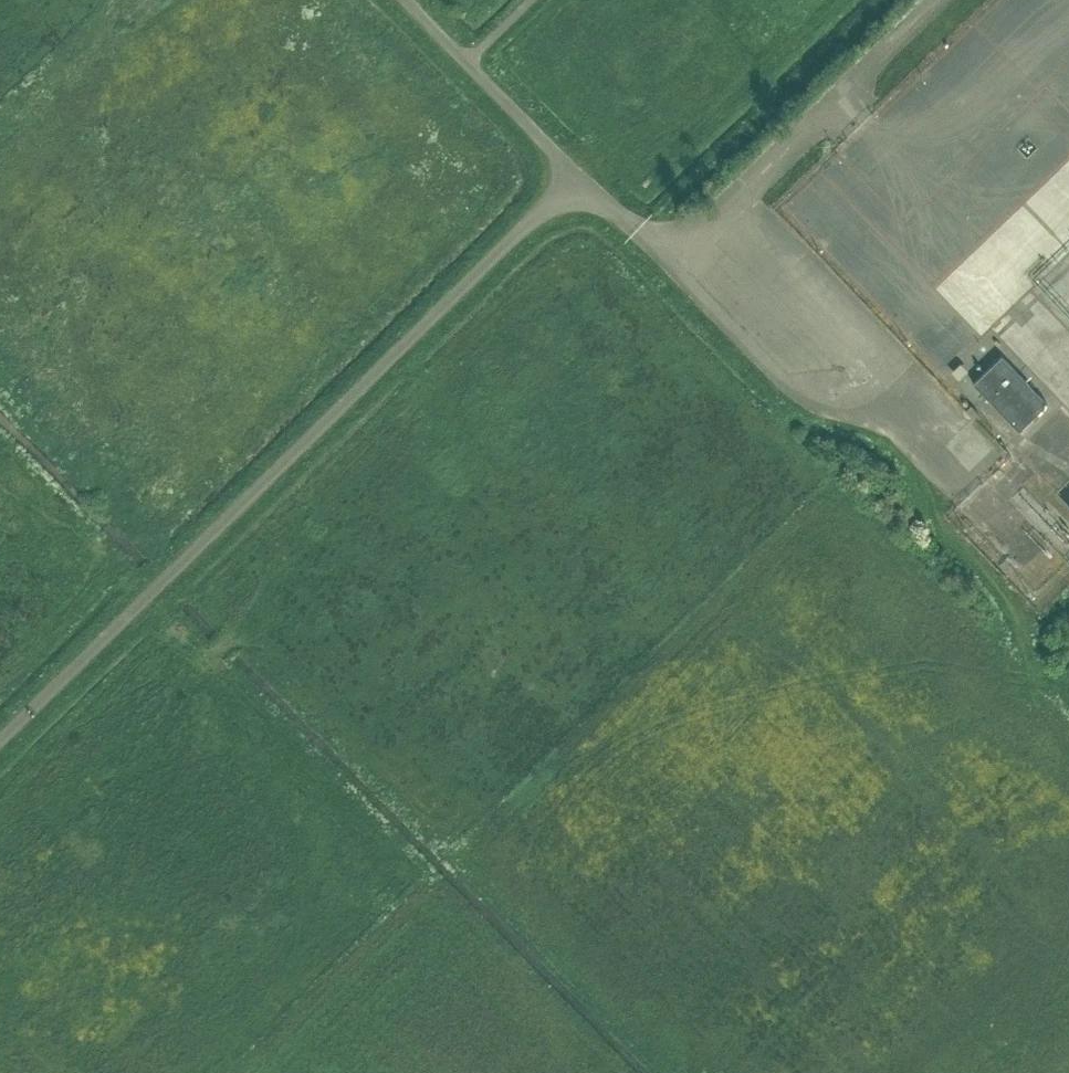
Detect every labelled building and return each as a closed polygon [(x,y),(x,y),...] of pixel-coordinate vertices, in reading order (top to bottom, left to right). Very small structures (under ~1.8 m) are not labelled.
[(1030,201),(1068,243),(1068,165),(1030,201)] [(1009,227),(942,288),(983,333),(1037,283),(1024,269),(1036,257),(1009,227)] [(1054,258),(1063,246),(1051,238),(1042,250),(1054,258)] [(998,328),(1054,386),(1068,372),(1068,356),(1065,352),(1068,348),(1068,332),(1034,295),(998,328)] [(1046,401),(1001,354),(973,382),(1018,428),(1046,401)]
